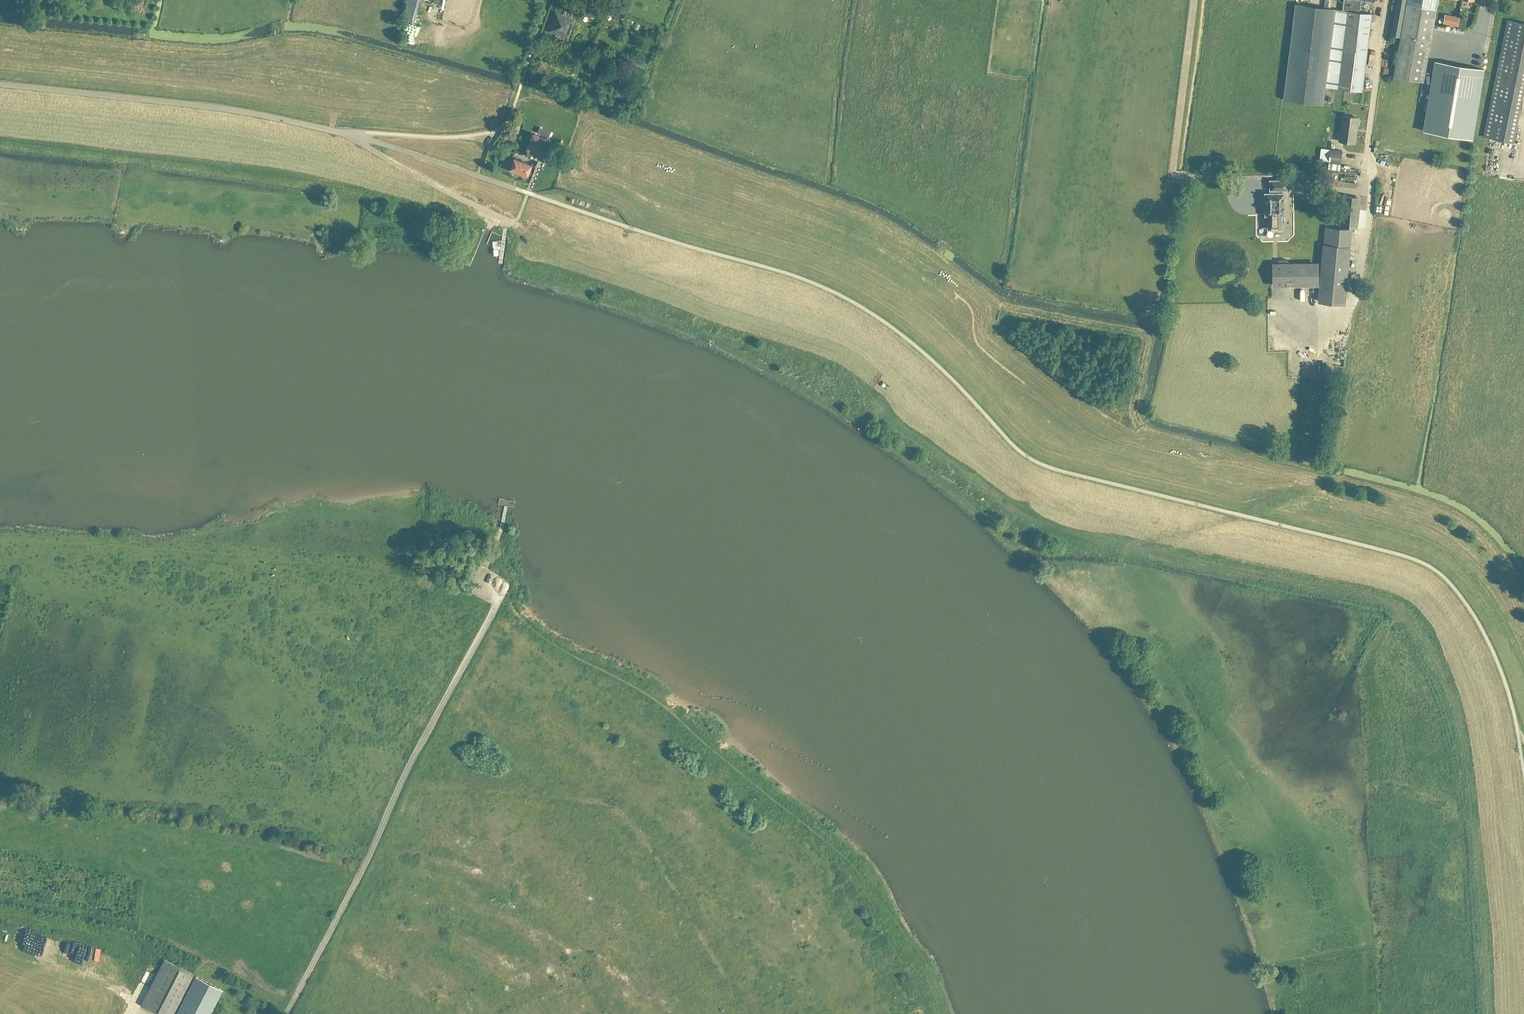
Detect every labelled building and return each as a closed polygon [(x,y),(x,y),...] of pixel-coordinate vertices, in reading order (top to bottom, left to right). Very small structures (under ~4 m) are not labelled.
[(410,10),(417,11),(419,0),(411,0),(410,10)] [(1295,4),(1283,99),(1323,104),(1325,86),(1362,91),(1370,21),(1375,21),(1376,14),(1359,12),(1360,0),(1343,0),(1342,10),(1295,4)] [(1390,35),(1400,36),(1393,76),(1423,81),(1437,0),(1396,0),(1390,35)] [(586,1),(584,4),(581,14),(591,18),(591,17),(594,19),(598,6),(586,1)] [(554,37),(563,40),(564,36),(567,37),(574,19),(571,18),(573,14),(564,11),(563,15),(556,13),(549,30),(556,33),(554,37)] [(1442,23),(1458,26),(1459,16),(1444,14),(1442,23)] [(408,18),(406,27),(413,28),(412,34),(419,35),(421,20),(408,18)] [(1507,19),(1483,137),(1513,143),(1523,86),(1523,23),(1507,19)] [(1434,61),(1423,130),(1472,139),(1484,69),(1434,61)] [(1338,141),(1355,143),(1358,117),(1342,115),(1338,141)] [(533,134),(527,148),(542,154),(548,139),(533,134)] [(1330,149),(1328,161),(1327,169),(1339,170),(1342,151),(1330,149)] [(510,169),(528,175),(532,164),(514,158),(510,169)] [(1265,193),(1265,206),(1265,215),(1268,215),(1268,229),(1281,229),(1281,215),(1283,215),(1283,193),(1282,193),(1282,190),(1288,190),(1288,180),(1270,180),(1270,190),(1272,190),(1272,193),(1265,193)] [(1356,227),(1359,198),(1343,196),(1341,226),(1356,227)] [(1317,264),(1288,264),(1288,259),(1277,259),(1277,264),(1273,265),(1274,285),(1317,284),(1321,284),(1319,301),(1343,303),(1348,248),(1350,229),(1326,226),(1324,245),(1323,264),(1317,264)] [(1243,328),(1254,328),(1255,315),(1244,315),(1243,328)] [(1271,338),(1270,347),(1282,347),(1282,339),(1271,338)] [(19,933),(19,942),(29,942),(29,946),(41,947),(42,934),(30,933),(19,933)] [(164,960),(141,1004),(160,1013),(173,1013),(193,975),(164,960)] [(222,989),(195,975),(175,1013),(209,1013),(222,989)]
